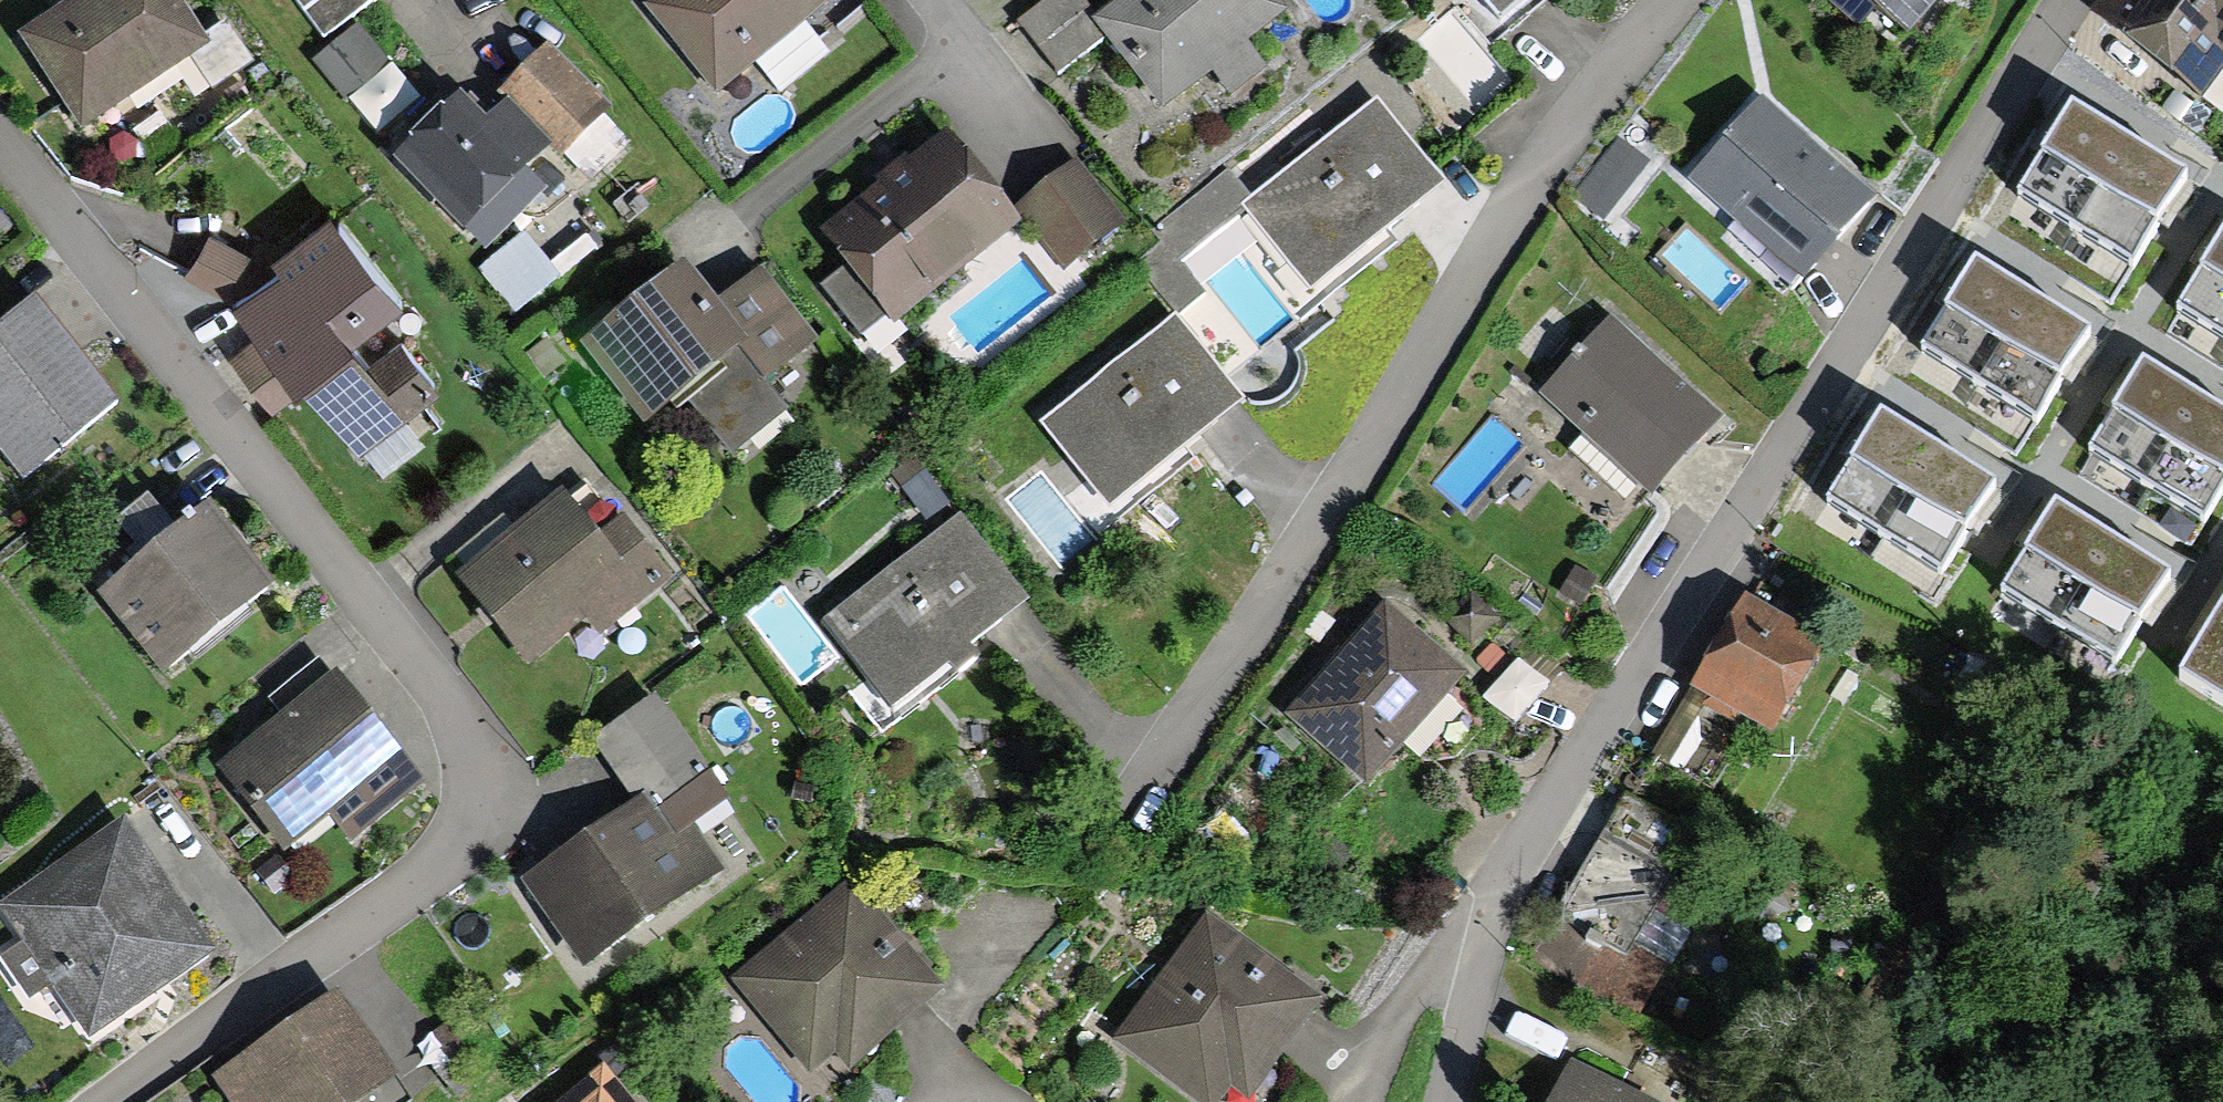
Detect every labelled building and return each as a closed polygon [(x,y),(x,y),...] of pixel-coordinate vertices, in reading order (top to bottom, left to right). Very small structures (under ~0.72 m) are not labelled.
[(183,0),(64,0),(14,32),(76,126),(209,40),(183,0)] [(375,0),(295,0),(324,38),(375,0)] [(814,0),(677,0),(651,21),(708,90),(815,2),(814,0)] [(1016,28),(1044,63),(1088,28),(1066,0),(1052,0),(1016,28)] [(1252,0),(1136,0),(1099,30),(1156,102),(1199,68),(1221,96),(1252,72),(1232,47),(1267,20),(1252,0)] [(1501,20),(1523,0),(1483,0),(1501,20)] [(1897,29),(1920,0),(1861,0),(1897,29)] [(2096,22),(2203,104),(2222,78),(2222,0),(2113,0),(2096,22)] [(340,97),(386,59),(358,25),(312,63),(340,97)] [(544,40),(499,84),(511,93),(563,149),(608,105),(544,40)] [(462,87),(393,156),(460,222),(464,218),(487,240),(547,181),(525,160),(552,133),(511,93),(490,114),(462,87)] [(1371,111),(1239,215),(1305,298),(1437,193),(1371,111)] [(1749,116),(1688,188),(1797,279),(1858,207),(1749,116)] [(2180,184),(2075,120),(2010,225),(2115,290),(2180,184)] [(941,154),(823,238),(884,322),(1001,237),(941,154)] [(1069,178),(1019,215),(1058,267),(1108,231),(1069,178)] [(385,314),(319,228),(259,275),(207,246),(188,277),(226,299),(259,342),(232,362),(269,410),(302,385),(352,451),(428,393),(393,347),(358,373),(340,349),(385,314)] [(558,278),(524,235),(483,268),(517,311),(558,278)] [(2175,316),(2222,349),(2222,244),(2175,316)] [(2082,329),(1972,264),(1925,344),(2035,409),(2082,329)] [(672,288),(586,357),(645,430),(682,401),(723,453),(766,419),(744,392),(800,348),(752,288),(703,327),(672,288)] [(115,397),(37,299),(0,328),(0,444),(21,471),(115,397)] [(1167,326),(1028,438),(1096,522),(1235,411),(1167,326)] [(1608,342),(1547,401),(1640,496),(1701,436),(1608,342)] [(2142,375),(2082,467),(2216,552),(2222,541),(2222,427),(2142,375)] [(1988,491),(1880,424),(1834,498),(1942,565),(1988,491)] [(580,498),(458,585),(511,659),(574,615),(589,637),(650,594),(580,498)] [(156,671),(276,580),(217,503),(98,594),(156,671)] [(2180,601),(2054,521),(2006,597),(2132,677),(2180,601)] [(952,525),(818,630),(887,718),(1021,613),(952,525)] [(2183,673),(2222,697),(2222,607),(2183,673)] [(1820,665),(1746,624),(1711,687),(1785,728),(1820,665)] [(1380,625),(1291,721),(1365,789),(1454,693),(1380,625)] [(284,712),(218,764),(280,843),(328,805),(350,833),(421,777),(335,668),(331,671),(320,658),(271,697),(284,712)] [(525,901),(574,973),(703,884),(653,812),(692,785),(646,719),(596,753),(642,820),(525,901)] [(1698,843),(1633,806),(1569,919),(1634,956),(1698,843)] [(0,901),(0,907),(88,1035),(215,948),(124,817),(0,901)] [(920,999),(842,901),(732,988),(795,1067),(817,1049),(832,1068),(920,999)] [(1121,1047),(1202,1101),(1207,1101),(1220,1082),(1237,1094),(1299,1004),(1199,935),(1121,1047)] [(213,1073),(232,1101),(350,1101),(391,1075),(336,992),(213,1073)] [(1567,1071),(1552,1101),(1628,1101),(1567,1071)] [(594,1093),(582,1101),(601,1101),(594,1093)]
